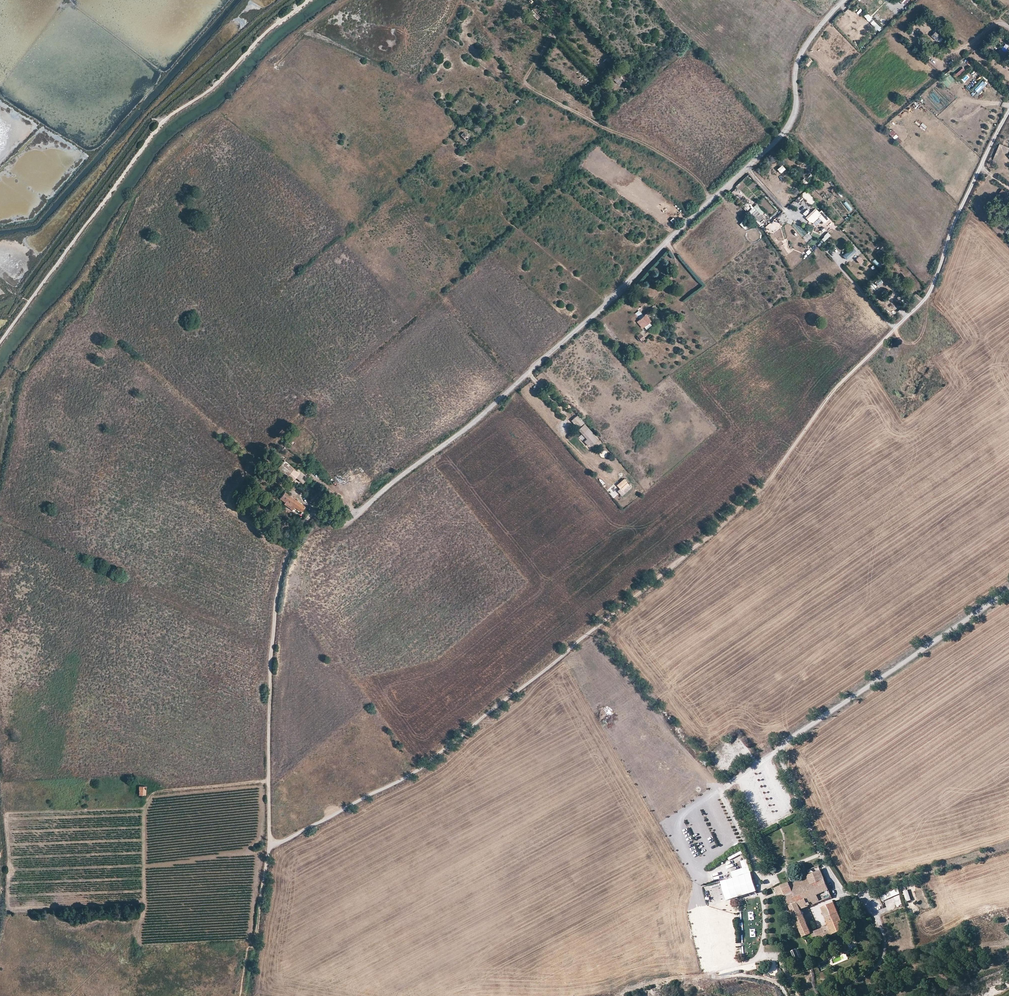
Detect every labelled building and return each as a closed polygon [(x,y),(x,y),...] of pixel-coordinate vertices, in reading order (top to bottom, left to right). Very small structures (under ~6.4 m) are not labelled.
[(531,13),(539,20),(546,12),(537,5),(531,13)] [(868,11),(864,14),(878,31),(881,28),(868,11)] [(877,14),(874,16),(883,26),(886,23),(877,14)] [(931,36),(936,41),(941,36),(936,30),(931,36)] [(804,62),(807,66),(812,61),(809,57),(804,62)] [(956,76),(965,70),(962,66),(954,73),(956,76)] [(942,82),(948,88),(956,79),(949,73),(942,82)] [(978,84),(974,88),(980,94),(985,89),(978,84)] [(899,143),(903,140),(892,129),(888,132),(899,143)] [(466,141),(470,137),(464,131),(461,135),(466,141)] [(781,164),(776,168),(780,172),(785,168),(781,164)] [(811,186),(818,180),(814,177),(809,183),(811,186)] [(1003,189),(1000,193),(1006,197),(1008,194),(1003,189)] [(745,199),(741,202),(746,209),(750,207),(745,199)] [(828,218),(821,209),(819,211),(816,209),(806,218),(809,221),(813,222),(818,217),(823,222),(828,218)] [(754,220),(760,214),(756,210),(750,215),(754,220)] [(741,220),(738,223),(744,228),(747,226),(741,220)] [(826,231),(821,238),(824,241),(829,234),(826,231)] [(785,244),(781,246),(787,255),(791,253),(785,244)] [(846,258),(856,250),(853,247),(843,255),(846,258)] [(883,282),(879,278),(874,281),(878,286),(883,282)] [(899,308),(897,311),(903,316),(906,313),(899,308)] [(636,321),(641,327),(650,320),(645,313),(636,321)] [(577,414),(570,419),(573,422),(575,420),(579,425),(583,422),(577,414)] [(598,437),(584,422),(577,429),(586,438),(583,440),(587,444),(588,443),(590,445),(598,437)] [(291,481),(299,473),(284,459),(276,468),(291,481)] [(631,487),(623,478),(616,484),(619,488),(617,490),(621,495),(631,487)] [(301,512),(305,506),(282,491),(278,498),(285,503),(286,502),(301,512)] [(138,794),(146,795),(146,786),(138,786),(138,794)] [(812,933),(801,910),(832,897),(821,871),(781,885),(792,911),(804,938),(812,935),(814,938),(817,937),(819,941),(846,930),(835,904),(822,909),(829,926),(812,933)] [(751,873),(721,882),(726,900),(756,891),(751,873)] [(703,886),(707,906),(714,904),(710,885),(703,886)] [(886,911),(903,905),(896,887),(880,893),(886,911)]
